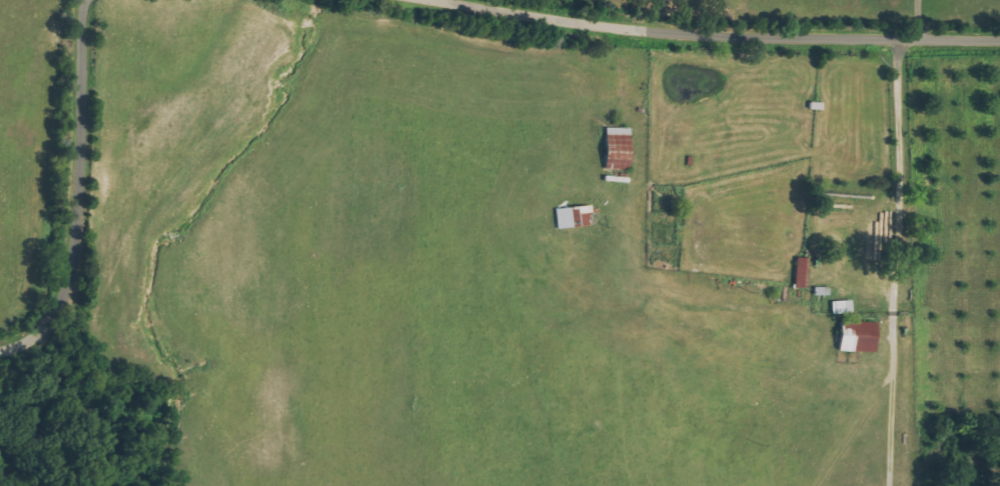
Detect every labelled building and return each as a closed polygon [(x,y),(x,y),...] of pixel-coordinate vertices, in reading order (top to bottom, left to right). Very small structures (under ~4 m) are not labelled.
[(628,170),(629,128),(604,128),(603,170),(628,170)] [(554,209),(556,229),(592,226),(590,206),(554,209)] [(805,289),(806,259),(795,259),(794,288),(805,289)] [(831,314),(851,313),(850,301),(830,302),(831,314)] [(837,352),(874,352),(875,322),(838,321),(837,352)]
